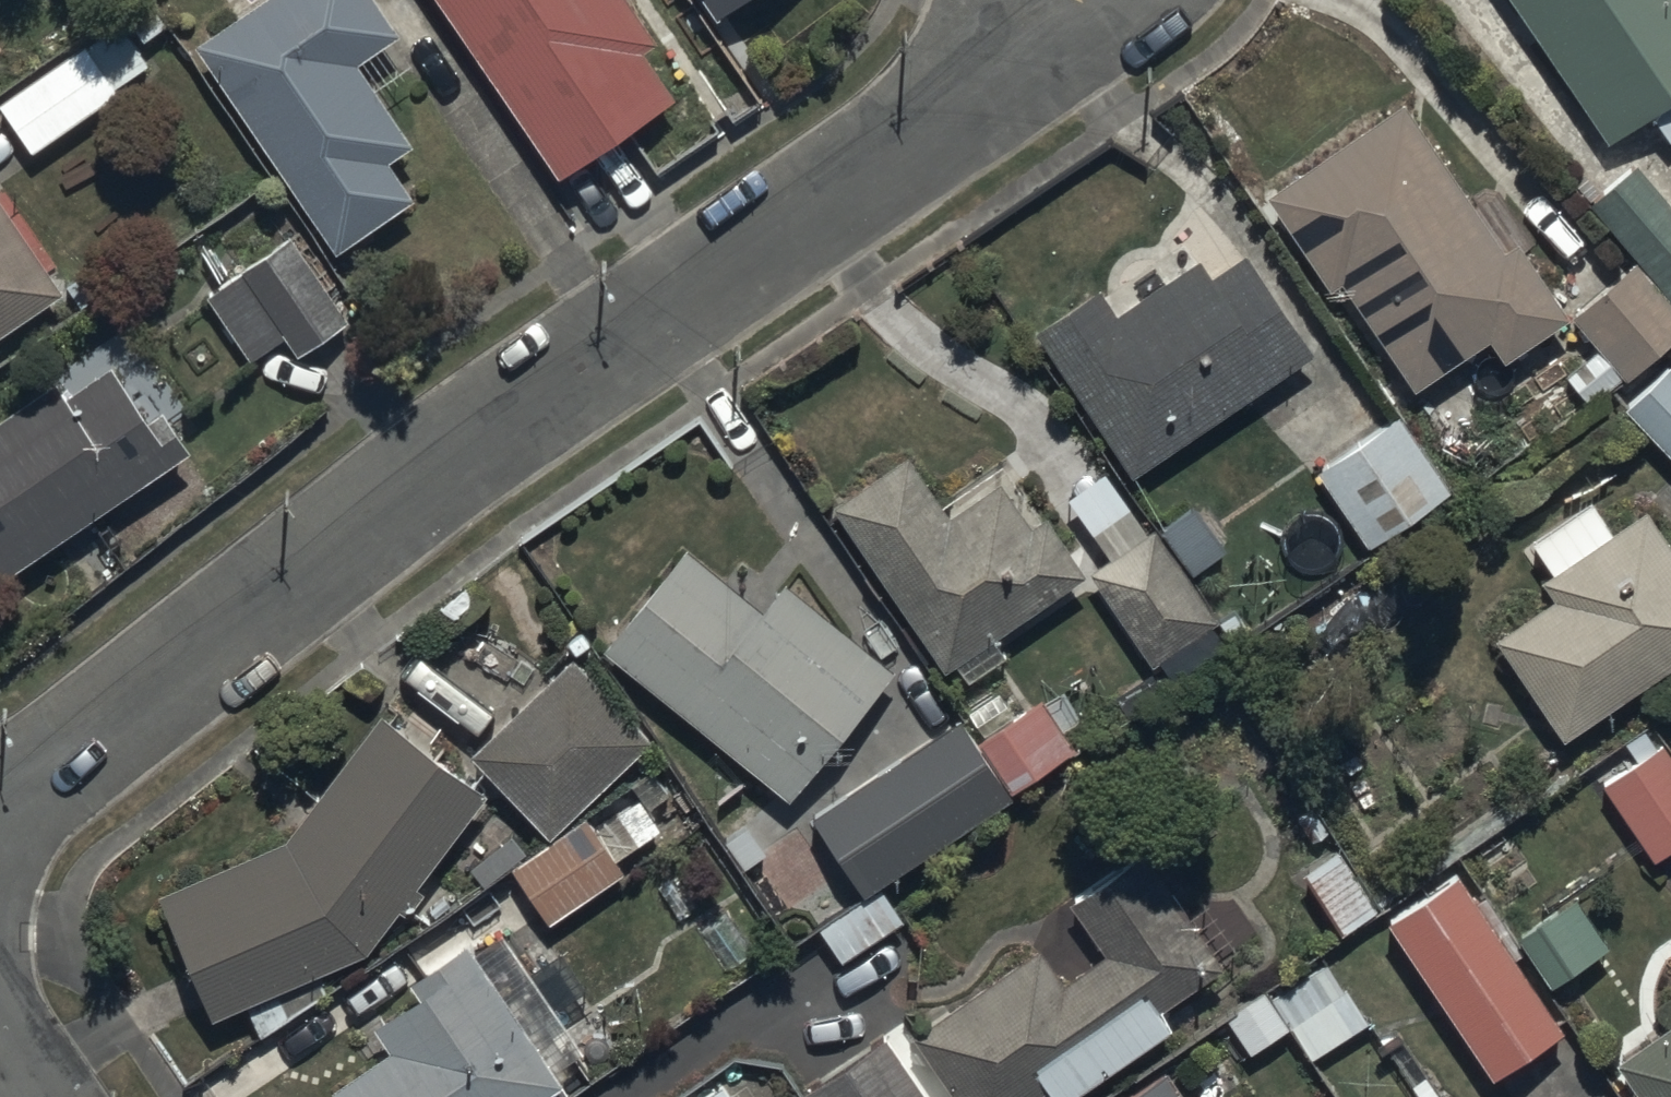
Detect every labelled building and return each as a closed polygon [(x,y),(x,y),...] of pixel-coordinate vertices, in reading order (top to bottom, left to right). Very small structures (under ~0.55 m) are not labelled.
[(198,35),(340,242),(416,190),(390,151),(412,136),(355,53),(399,23),(383,0),(249,0),(198,35)] [(566,162),(675,84),(646,43),(660,33),(637,0),(450,0),(566,162)] [(1610,133),(1653,104),(1670,131),(1670,0),(1520,0),(1610,133)] [(148,58),(119,16),(3,97),(37,145),(120,87),(116,81),(148,58)] [(1505,240),(1404,92),(1273,182),(1339,279),(1348,273),(1419,377),(1492,327),(1506,349),(1572,304),(1521,229),(1505,240)] [(1670,290),(1670,201),(1636,161),(1592,201),(1639,253),(1640,254),(1670,290)] [(65,278),(0,186),(0,324),(65,278)] [(289,228),(207,288),(254,352),(285,329),(301,351),(352,313),(289,228)] [(1312,347),(1245,243),(1212,266),(1201,249),(1121,304),(1102,277),(1038,321),(1138,467),(1312,347)] [(1640,254),(1576,312),(1629,372),(1670,334),(1670,290),(1640,254)] [(113,356),(69,387),(58,371),(0,411),(0,572),(194,438),(165,400),(153,409),(113,356)] [(1628,399),(1670,445),(1670,358),(1628,399)] [(1452,482),(1398,408),(1318,466),(1372,540),(1452,482)] [(913,446),(836,497),(943,660),(1088,564),(1048,504),(1032,515),(1003,471),(952,505),(913,446)] [(1593,492),(1532,532),(1555,567),(1547,572),(1557,587),(1498,627),(1567,730),(1670,659),(1670,537),(1648,504),(1615,526),(1593,492)] [(1154,657),(1175,643),(1189,663),(1225,638),(1211,618),(1219,613),(1157,522),(1092,566),(1154,657)] [(683,539),(604,637),(791,794),(893,665),(784,578),(764,603),(683,539)] [(570,651),(472,746),(551,827),(649,733),(570,651)] [(978,734),(1013,786),(1077,744),(1042,691),(978,734)] [(290,831),(159,881),(217,1012),(370,944),(484,781),(378,706),(290,831)] [(1013,786),(978,734),(963,711),(815,810),(866,885),(1013,786)] [(1604,777),(1655,855),(1670,845),(1670,743),(1666,736),(1604,777)] [(589,811),(512,862),(549,918),(624,868),(615,855),(660,825),(641,795),(598,824),(589,811)] [(916,1025),(966,1096),(1023,1096),(1049,1079),(1060,1094),(1177,1013),(1166,998),(1227,956),(1145,837),(1069,890),(1107,945),(1066,974),(1042,938),(916,1025)] [(1341,842),(1305,864),(1344,925),(1379,903),(1341,842)] [(1456,863),(1388,910),(1496,1066),(1564,1019),(1456,863)] [(883,881),(820,920),(842,955),(905,915),(883,881)] [(1579,888),(1518,926),(1551,978),(1612,941),(1579,888)] [(334,1078),(346,1096),(533,1096),(569,1074),(472,935),(416,973),(422,982),(376,1014),(392,1038),(334,1078)] [(1277,992),(1295,1024),(1312,1052),(1368,1017),(1331,958),(1277,992)] [(1295,1024),(1277,992),(1273,985),(1229,1016),(1251,1051),(1295,1024)] [(1616,1052),(1648,1096),(1670,1096),(1670,1014),(1616,1052)] [(804,1084),(813,1096),(936,1096),(888,1027),(804,1084)] [(1167,1063),(1119,1096),(1191,1096),(1167,1063)] [(721,1086),(705,1096),(729,1096),(721,1086)]
